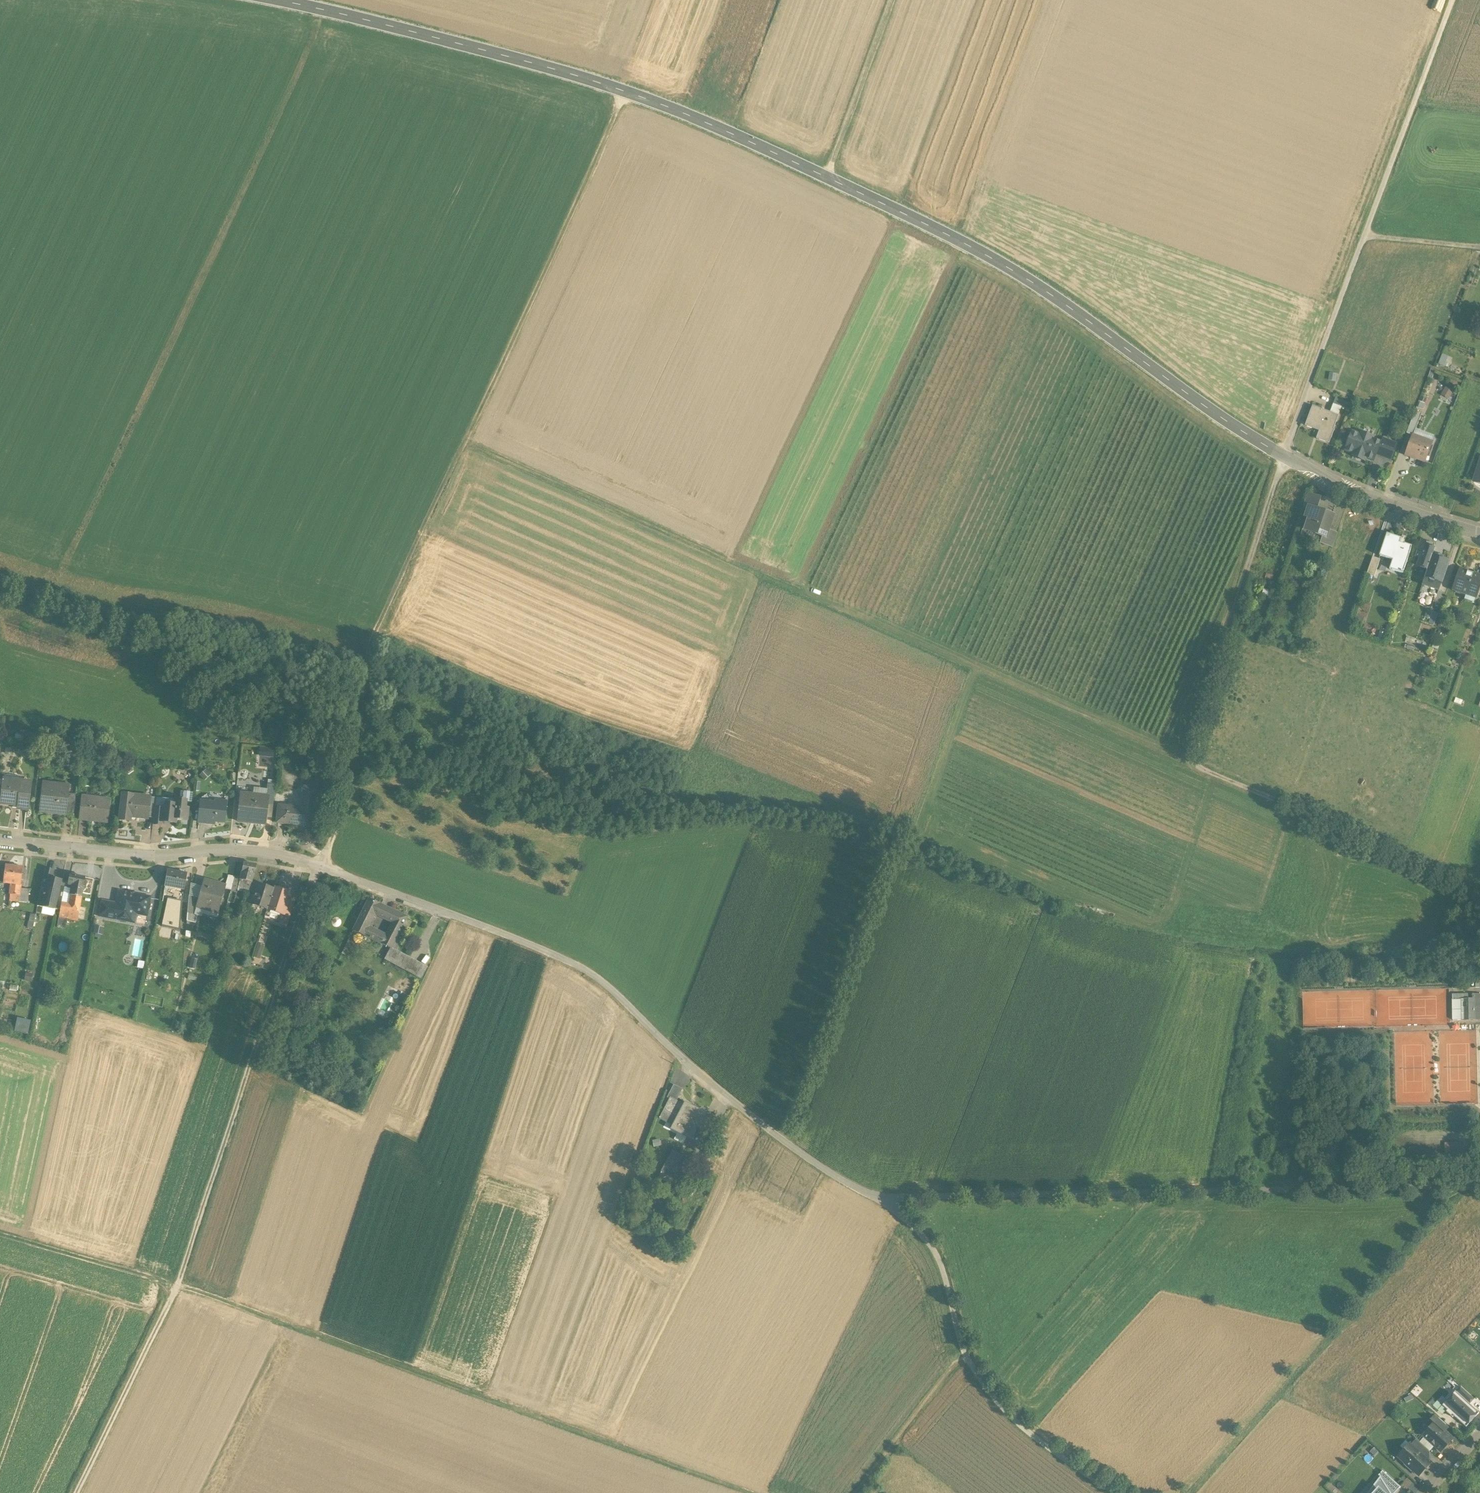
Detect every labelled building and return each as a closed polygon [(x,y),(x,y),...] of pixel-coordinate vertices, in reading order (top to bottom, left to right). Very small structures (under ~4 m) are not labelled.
[(1442,355),(1439,365),(1450,369),(1453,358),(1442,355)] [(1453,391),(1446,387),(1442,394),(1449,398),(1453,391)] [(1334,397),(1328,413),(1338,417),(1343,419),(1348,403),(1334,397)] [(1328,413),(1312,407),(1306,424),(1314,427),(1315,426),(1320,428),(1316,440),(1328,445),(1334,431),(1333,431),(1338,417),(1328,413)] [(1413,418),(1406,435),(1413,438),(1419,421),(1413,418)] [(1361,437),(1352,434),(1345,453),(1353,456),(1352,459),(1355,460),(1356,459),(1356,458),(1360,460),(1361,462),(1363,463),(1364,460),(1373,463),(1375,457),(1380,446),(1380,445),(1371,441),(1372,439),(1361,435),(1361,437)] [(1420,443),(1412,440),(1406,456),(1425,463),(1432,444),(1421,441),(1420,443)] [(1396,446),(1383,441),(1381,446),(1380,446),(1375,457),(1390,463),(1396,446)] [(1319,498),(1308,494),(1303,508),(1309,510),(1309,509),(1315,511),(1319,498)] [(1315,511),(1309,509),(1309,510),(1306,517),(1310,519),(1306,532),(1325,538),(1328,531),(1332,517),(1315,511)] [(1337,534),(1328,531),(1325,538),(1322,545),(1332,549),(1337,534)] [(1401,539),(1387,535),(1379,557),(1392,561),(1389,570),(1403,575),(1412,547),(1404,545),(1399,544),(1401,539)] [(1420,542),(1415,557),(1421,559),(1425,547),(1426,544),(1420,542)] [(1425,547),(1421,559),(1418,567),(1427,570),(1434,550),(1425,547)] [(1427,570),(1423,582),(1427,583),(1426,587),(1438,591),(1448,563),(1439,560),(1440,557),(1433,554),(1435,550),(1434,550),(1427,570)] [(1372,558),(1367,575),(1374,578),(1380,560),(1372,558)] [(1460,571),(1454,590),(1467,595),(1468,592),(1477,595),(1479,585),(1479,578),(1460,571)] [(1424,619),(1435,623),(1438,614),(1427,610),(1424,619)] [(259,767),(273,767),(273,747),(259,747),(259,767)] [(31,783),(3,779),(0,804),(18,806),(18,809),(28,810),(31,783)] [(62,786),(43,784),(40,812),(58,814),(58,813),(65,813),(64,815),(65,815),(66,814),(68,795),(68,794),(67,794),(67,796),(61,796),(62,786)] [(275,786),(267,785),(265,797),(267,797),(266,806),(272,807),(275,786)] [(302,809),(279,806),(277,822),(286,824),(286,822),(300,824),(300,825),(310,826),(315,789),(305,788),(302,809)] [(148,801),(132,799),(132,796),(122,794),(119,820),(129,821),(130,817),(147,819),(147,817),(149,801),(148,801)] [(76,796),(68,795),(66,814),(73,815),(76,796)] [(265,797),(253,795),(252,803),(239,802),(237,822),(264,825),(266,806),(267,797),(265,797)] [(109,800),(81,797),(79,820),(89,821),(89,818),(107,820),(109,800)] [(148,801),(149,801),(147,817),(154,818),(155,808),(156,798),(149,797),(148,801)] [(174,805),(164,804),(164,809),(162,809),(160,822),(163,822),(165,821),(168,821),(170,823),(171,824),(175,822),(175,819),(186,821),(187,809),(184,809),(185,801),(174,800),(174,805)] [(225,806),(201,803),(198,822),(206,823),(207,820),(223,822),(225,806)] [(162,809),(155,808),(154,818),(153,825),(159,825),(160,825),(160,822),(162,809)] [(256,866),(244,864),(240,878),(240,880),(251,883),(256,866)] [(22,868),(5,866),(3,883),(11,884),(20,885),(22,868)] [(54,871),(45,869),(43,878),(52,880),(54,871)] [(164,887),(183,890),(186,875),(167,871),(164,887)] [(85,878),(70,874),(67,884),(72,885),(70,895),(81,897),(82,895),(85,878)] [(229,875),(226,886),(223,895),(229,897),(231,891),(234,877),(229,875)] [(240,878),(234,877),(231,891),(236,893),(238,888),(240,880),(240,878)] [(52,880),(43,878),(37,906),(55,909),(56,897),(55,897),(61,881),(52,880)] [(92,880),(85,878),(82,895),(89,896),(92,880)] [(198,899),(196,904),(197,905),(218,911),(217,914),(217,915),(223,895),(226,886),(204,879),(198,899)] [(240,880),(238,888),(248,891),(251,883),(240,880)] [(261,886),(251,883),(248,891),(245,902),(267,909),(272,893),(264,890),(261,886)] [(20,885),(11,884),(10,895),(19,895),(20,888),(20,885)] [(29,889),(20,888),(19,895),(18,901),(28,902),(29,889)] [(272,893),(267,909),(282,914),(283,915),(287,903),(290,893),(274,888),(272,893)] [(149,898),(119,892),(116,904),(117,904),(114,919),(127,921),(128,915),(132,913),(146,916),(149,898)] [(81,897),(70,895),(69,904),(79,906),(80,902),(81,897)] [(198,899),(189,896),(188,903),(187,913),(194,915),(197,905),(196,904),(198,899)] [(168,899),(162,927),(180,931),(182,901),(168,899)] [(381,906),(368,900),(355,926),(364,930),(365,929),(373,913),(377,915),(381,906)] [(116,904),(102,902),(99,916),(114,919),(117,904),(116,904)] [(79,906),(69,904),(60,903),(58,917),(65,918),(77,920),(78,914),(79,906)] [(287,903),(283,915),(282,914),(281,917),(280,917),(280,919),(281,919),(279,923),(286,926),(293,905),(287,903)] [(381,906),(377,915),(393,923),(398,914),(381,906)] [(385,939),(383,944),(390,948),(395,938),(406,918),(398,914),(393,923),(385,939)] [(65,918),(58,917),(57,924),(64,925),(65,918)] [(385,939),(365,929),(364,930),(355,926),(353,930),(383,944),(385,939)] [(402,941),(395,938),(390,948),(397,951),(402,941)] [(429,966),(397,951),(390,948),(385,959),(424,977),(429,966)] [(1470,980),(1453,980),(1453,989),(1470,989),(1470,980)] [(1473,999),(1461,1000),(1461,1003),(1465,1003),(1465,1010),(1461,1010),(1461,1020),(1479,1020),(1479,995),(1472,995),(1473,998),(1473,999)] [(17,1018),(15,1032),(28,1034),(30,1020),(17,1018)] [(682,1090),(674,1086),(668,1098),(671,1099),(671,1098),(677,1101),(682,1090)] [(677,1101),(671,1098),(671,1099),(665,1110),(678,1118),(685,1105),(677,1101)] [(704,1116),(685,1105),(678,1118),(674,1126),(681,1130),(693,1136),(697,1129),(704,1116)] [(678,1118),(665,1110),(660,1119),(672,1125),(670,1128),(680,1134),(680,1133),(681,1130),(674,1126),(673,1126),(678,1118)] [(704,1116),(697,1129),(703,1133),(710,1119),(704,1116)] [(693,1136),(681,1130),(680,1133),(680,1134),(691,1140),(693,1136)] [(681,1163),(670,1157),(662,1172),(673,1178),(681,1163)] [(1474,1399),(1460,1387),(1456,1392),(1469,1404),(1474,1399)] [(1456,1392),(1455,1392),(1447,1401),(1452,1405),(1446,1412),(1452,1417),(1454,1416),(1466,1427),(1479,1413),(1469,1404),(1456,1392)] [(1435,1415),(1430,1420),(1434,1423),(1438,1419),(1435,1415)] [(1434,1423),(1423,1436),(1441,1452),(1452,1439),(1434,1423)] [(1429,1452),(1416,1440),(1412,1445),(1411,1445),(1424,1457),(1425,1457),(1429,1452)] [(1424,1457),(1411,1445),(1412,1445),(1410,1444),(1398,1457),(1405,1464),(1412,1471),(1412,1470),(1419,1476),(1431,1463),(1425,1457),(1424,1457)] [(1385,1492),(1395,1492),(1401,1487),(1383,1471),(1378,1476),(1380,1477),(1375,1484),(1385,1492)] [(1375,1484),(1368,1492),(1385,1492),(1375,1484)]
